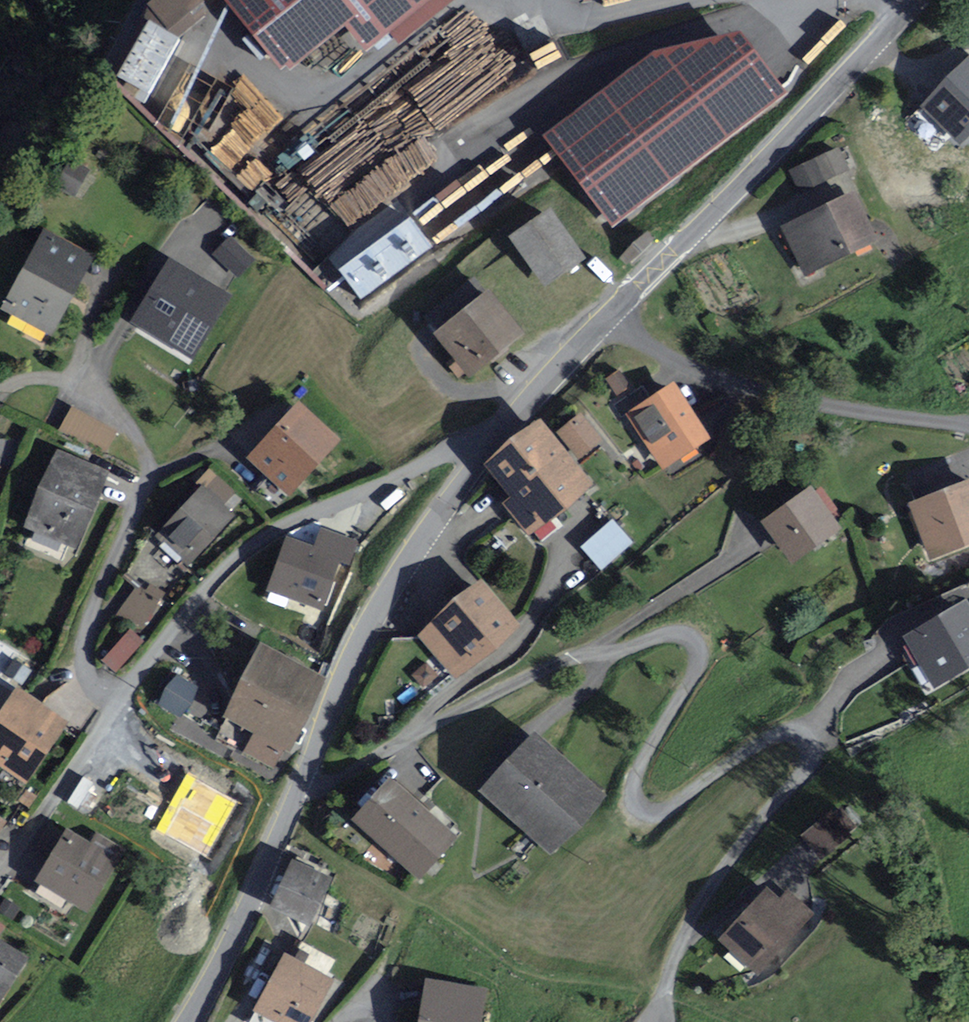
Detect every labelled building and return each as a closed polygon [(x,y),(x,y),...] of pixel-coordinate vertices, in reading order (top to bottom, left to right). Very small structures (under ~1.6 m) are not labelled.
[(286,64),(347,16),(368,41),(419,0),(235,0),(286,64)] [(925,103),(961,139),(968,131),(968,59),(925,103)] [(838,151),(792,170),(799,188),(845,169),(838,151)] [(87,172),(71,162),(58,184),(74,194),(87,172)] [(874,238),(853,193),(833,202),(814,212),(786,225),(808,270),(874,238)] [(338,263),(409,222),(398,203),(327,244),(338,263)] [(416,212),(345,267),(366,295),(437,240),(416,212)] [(579,255),(549,212),(514,236),(544,279),(579,255)] [(222,248),(243,271),(261,255),(240,232),(222,248)] [(87,258),(48,236),(9,305),(47,327),(87,258)] [(173,261),(136,318),(188,351),(225,294),(173,261)] [(516,327),(488,293),(441,332),(469,366),(516,327)] [(708,439),(671,383),(624,414),(661,470),(708,439)] [(111,447),(120,423),(76,405),(66,429),(111,447)] [(336,440),(298,405),(251,457),(289,491),(336,440)] [(597,440),(581,419),(562,433),(578,454),(597,440)] [(586,484),(539,424),(491,462),(516,494),(508,501),(529,528),(586,484)] [(105,474),(57,453),(28,523),(76,543),(105,474)] [(914,505),(933,552),(968,538),(968,483),(914,505)] [(230,515),(201,489),(161,534),(190,560),(230,515)] [(836,526),(810,490),(766,521),(792,558),(836,526)] [(616,515),(581,541),(599,565),(633,539),(616,515)] [(358,540),(321,527),(314,545),(287,536),(268,591),(323,610),(339,562),(349,566),(358,540)] [(119,613),(146,626),(163,590),(136,577),(119,613)] [(515,621),(480,584),(424,635),(459,673),(515,621)] [(965,602),(909,634),(937,682),(968,664),(968,610),(965,602)] [(115,667),(147,638),(135,624),(103,653),(115,667)] [(320,679),(263,648),(228,712),(261,730),(249,752),(273,765),(285,744),(320,679)] [(181,715),(201,687),(178,670),(158,698),(181,715)] [(17,690),(0,716),(0,762),(25,778),(64,720),(17,690)] [(597,795),(533,737),(488,786),(553,844),(597,795)] [(450,835),(391,782),(358,818),(417,871),(450,835)] [(849,842),(829,816),(801,837),(821,864),(849,842)] [(91,844),(69,830),(39,879),(86,908),(118,857),(113,855),(118,847),(97,834),(91,844)] [(326,879),(293,865),(276,905),(308,919),(326,879)] [(780,903),(765,890),(723,939),(759,970),(809,913),(788,894),(780,903)] [(24,958),(0,943),(0,996),(24,958)] [(285,955),(256,1008),(281,1021),(308,1021),(331,980),(285,955)] [(427,981),(421,1021),(477,1021),(482,989),(427,981)]
